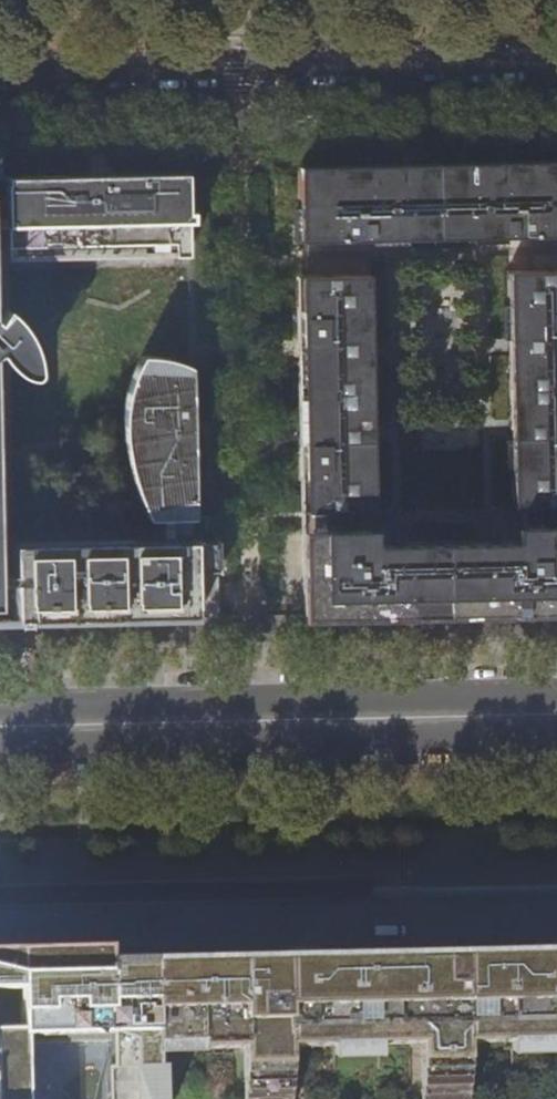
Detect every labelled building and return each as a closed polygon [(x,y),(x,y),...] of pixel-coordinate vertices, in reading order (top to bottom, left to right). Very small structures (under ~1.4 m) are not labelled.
[(293,172),(294,192),(295,242),(556,237),(556,166),(293,172)] [(4,227),(5,255),(171,252),(171,257),(185,256),(184,176),(4,179),(4,217),(0,217),(0,227),(4,227)] [(364,275),(296,276),(296,309),(297,356),(298,413),(299,470),(300,524),(302,615),(441,612),(515,610),(554,609),(556,609),(556,271),(502,272),(507,507),(516,507),(516,525),(507,526),(507,541),(370,544),(370,528),(361,528),(361,510),(369,510),(364,275)] [(21,375),(35,367),(35,365),(29,343),(18,325),(3,311),(0,314),(0,358),(21,375)] [(13,584),(13,622),(193,618),(192,572),(215,571),(214,541),(168,542),(168,520),(190,520),(188,368),(160,360),(136,359),(130,371),(122,427),(126,466),(139,506),(147,521),(158,521),(158,543),(12,546),(12,574),(0,574),(0,584),(13,584)] [(0,953),(0,1098),(556,1098),(556,941),(0,953)]
